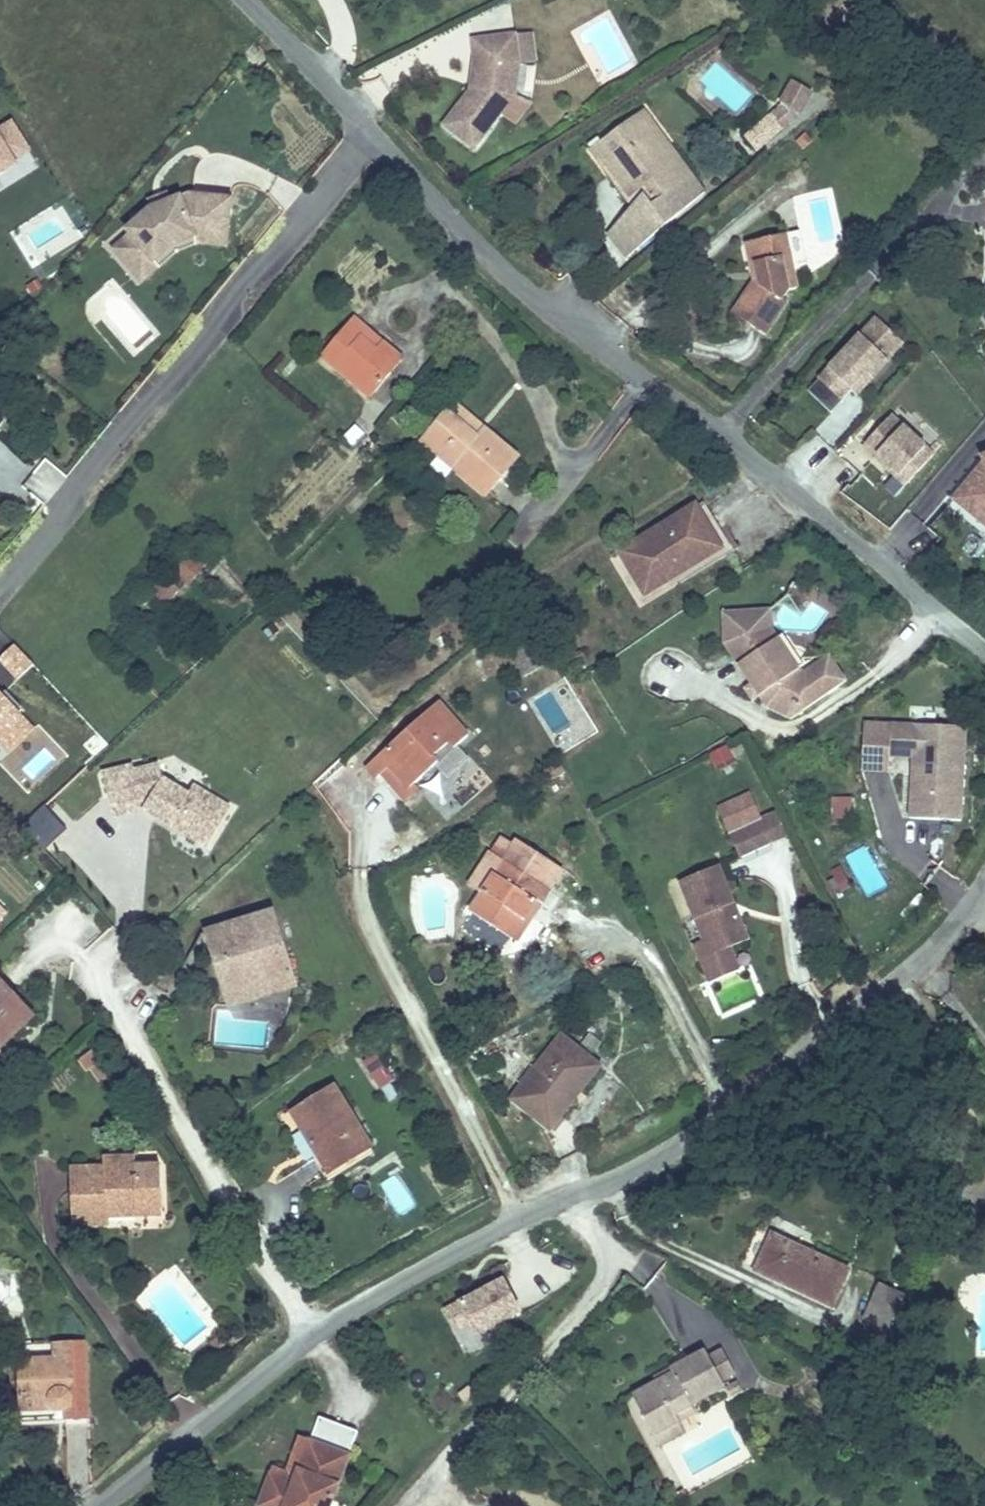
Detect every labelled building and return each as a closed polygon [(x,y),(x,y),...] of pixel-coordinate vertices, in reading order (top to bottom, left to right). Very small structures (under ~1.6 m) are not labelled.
[(456,97),(427,134),(461,158),(501,107),(505,69),(499,37),(454,47),(457,71),(466,71),(467,96),(456,97)] [(786,123),(799,101),(781,91),(771,110),(775,112),(759,125),(770,137),(786,123)] [(660,157),(632,119),(609,135),(623,154),(632,147),(647,168),(661,158),(660,157)] [(30,156),(12,121),(0,127),(0,131),(16,163),(30,156)] [(747,157),(770,137),(759,125),(737,144),(747,157)] [(619,267),(694,203),(661,158),(647,168),(632,147),(623,154),(609,135),(576,159),(591,179),(605,168),(632,205),(620,219),(599,244),(619,267)] [(19,170),(0,137),(0,180),(19,170)] [(632,205),(605,168),(591,179),(620,219),(632,205)] [(218,232),(222,197),(181,192),(160,200),(141,208),(106,243),(102,248),(120,266),(136,250),(144,258),(162,240),(184,230),(218,232)] [(141,208),(160,200),(157,192),(138,199),(141,208)] [(979,245),(984,247),(984,219),(977,233),(979,245)] [(132,279),(166,247),(185,238),(217,240),(217,239),(218,232),(184,230),(162,240),(144,258),(136,250),(120,266),(132,279)] [(732,250),(737,264),(742,263),(752,289),(745,290),(723,323),(754,343),(776,310),(770,307),(781,293),(769,238),(732,250)] [(742,263),(737,264),(745,290),(752,289),(742,263)] [(831,410),(829,408),(821,401),(830,391),(838,398),(845,405),(861,387),(860,386),(852,379),(867,363),(875,370),(891,352),(864,327),(796,401),(820,423),(831,410)] [(375,347),(361,335),(330,372),(377,411),(408,374),(390,360),(392,358),(377,345),(375,347)] [(867,363),(852,379),(860,386),(875,370),(867,363)] [(838,398),(830,391),(821,401),(829,408),(838,398)] [(462,419),(430,456),(494,509),(525,472),(493,445),(462,419)] [(886,480),(883,484),(895,494),(923,464),(880,425),(852,455),(876,477),(879,474),(886,480)] [(50,497),(66,477),(49,463),(33,483),(50,497)] [(879,474),(876,477),(883,484),(886,480),(879,474)] [(958,509),(984,531),(984,476),(958,509)] [(715,505),(623,561),(649,604),(681,585),(686,593),(744,559),(725,530),(730,528),(715,505)] [(769,620),(721,626),(725,658),(765,716),(774,729),(782,740),(793,732),(816,696),(806,690),(798,678),(783,657),(771,640),(769,620)] [(788,653),(783,657),(798,678),(804,676),(788,653)] [(804,676),(798,678),(806,690),(816,696),(793,732),(849,694),(832,669),(804,676)] [(462,748),(472,740),(440,700),(362,762),(375,777),(382,772),(395,761),(414,785),(439,766),(429,754),(453,737),(462,748)] [(765,716),(758,721),(767,734),(774,729),(765,716)] [(439,766),(462,748),(453,737),(429,754),(439,766)] [(970,742),(894,738),(893,769),(918,771),(916,820),(926,820),(925,833),(966,835),(970,742)] [(728,746),(709,753),(715,772),(735,765),(728,746)] [(382,772),(402,798),(408,794),(406,791),(414,785),(395,761),(382,772)] [(220,810),(183,787),(178,796),(152,780),(149,766),(124,772),(123,767),(92,775),(102,818),(133,810),(135,806),(140,809),(142,816),(196,849),(220,810)] [(142,816),(140,809),(135,806),(133,810),(142,816)] [(855,813),(836,812),(836,840),(855,840),(855,813)] [(926,820),(916,820),(915,832),(925,833),(926,820)] [(785,844),(772,822),(760,829),(772,851),(785,844)] [(741,869),(772,851),(760,829),(729,847),(741,869)] [(450,915),(486,945),(527,891),(494,865),(450,915)] [(843,868),(830,871),(835,893),(848,890),(843,868)] [(721,878),(681,897),(707,954),(713,968),(733,959),(755,949),(721,878)] [(496,953),(527,916),(539,901),(527,891),(486,945),(496,953)] [(190,943),(195,956),(258,931),(253,918),(190,943)] [(195,956),(212,1000),(276,977),(258,931),(195,956)] [(713,968),(707,954),(699,957),(715,992),(742,979),(733,959),(713,968)] [(276,977),(212,1000),(220,1019),(282,995),(276,977)] [(6,1015),(13,1008),(0,994),(0,1008),(6,1015)] [(13,1008),(6,1015),(17,1028),(24,1021),(13,1008)] [(17,1028),(6,1015),(0,1020),(0,1043),(17,1028)] [(543,1147),(597,1081),(560,1052),(507,1115),(543,1147)] [(280,1117),(321,1178),(366,1149),(324,1089),(280,1117)] [(114,1235),(114,1228),(172,1224),(169,1175),(141,1177),(140,1166),(106,1168),(107,1180),(74,1182),(77,1239),(114,1235)] [(399,1216),(415,1206),(395,1175),(379,1185),(399,1216)] [(845,1282),(771,1242),(751,1278),(825,1319),(845,1282)] [(658,1277),(664,1257),(643,1251),(637,1271),(658,1277)] [(440,1309),(462,1352),(525,1321),(503,1277),(440,1309)] [(895,1309),(870,1294),(850,1330),(875,1343),(895,1309)] [(79,1443),(106,1441),(103,1368),(69,1371),(70,1385),(55,1385),(55,1409),(37,1409),(37,1438),(78,1440),(79,1443)] [(720,1382),(745,1406),(756,1393),(732,1371),(720,1382)] [(748,1409),(745,1406),(720,1382),(713,1376),(687,1402),(695,1409),(681,1422),(661,1443),(695,1476),(716,1455),(709,1449),(721,1437),(748,1409)] [(55,1409),(55,1385),(37,1385),(37,1409),(55,1409)] [(695,1409),(687,1402),(674,1415),(681,1422),(695,1409)] [(276,1461),(272,1474),(296,1483),(312,1441),(302,1437),(291,1465),(276,1461)] [(728,1444),(721,1437),(709,1449),(716,1455),(728,1444)] [(107,1454),(106,1441),(79,1443),(81,1454),(107,1454)] [(272,1474),(261,1505),(333,1505),(351,1454),(312,1441),(296,1483),(272,1474)] [(727,1465),(716,1455),(695,1476),(705,1486),(727,1465)]
